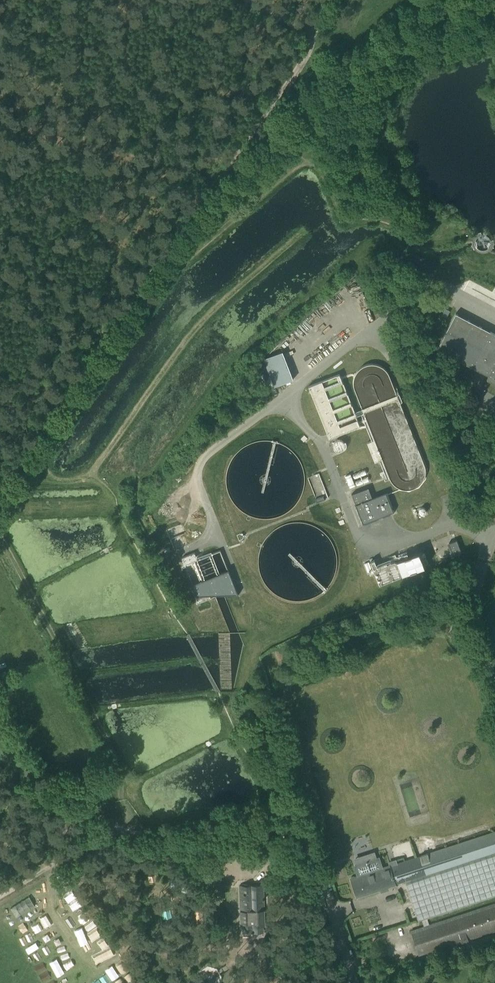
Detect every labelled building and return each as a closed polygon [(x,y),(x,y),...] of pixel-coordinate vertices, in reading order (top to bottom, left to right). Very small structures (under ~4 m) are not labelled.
[(444,308),(441,317),(449,321),(453,312),(444,308)] [(494,385),(494,334),(490,331),(486,340),(477,336),(482,327),(455,313),(436,349),(488,376),(486,380),(494,385)] [(281,351),(262,357),(271,386),(291,380),(281,351)] [(308,384),(326,438),(359,427),(354,412),(336,418),(333,411),(350,406),(339,374),(308,384)] [(334,445),(334,448),(337,450),(340,451),(344,450),(346,447),(346,444),(345,441),(343,440),(340,439),(337,439),(335,442),(334,445)] [(308,478),(317,502),(329,498),(319,473),(308,478)] [(351,494),(363,524),(393,511),(385,492),(372,498),(368,487),(351,494)] [(166,529),(173,549),(192,542),(189,533),(185,535),(181,524),(166,529)] [(448,543),(453,556),(461,552),(457,540),(448,543)] [(184,565),(197,595),(220,585),(224,594),(238,594),(220,550),(203,557),(200,550),(181,558),(184,565)] [(376,576),(379,584),(401,576),(402,573),(403,574),(425,565),(424,563),(428,561),(425,553),(420,555),(418,551),(391,562),(390,558),(376,564),(375,559),(363,564),(369,579),(376,576)] [(494,851),(494,831),(382,868),(379,858),(368,861),(368,860),(365,861),(365,862),(355,865),(358,876),(354,877),(354,876),(351,877),(351,878),(356,896),(406,880),(494,851)] [(406,880),(418,920),(494,895),(494,851),(406,880)] [(265,927),(263,884),(239,885),(240,911),(241,928),(265,927)] [(411,931),(419,955),(494,930),(494,904),(411,931)]
